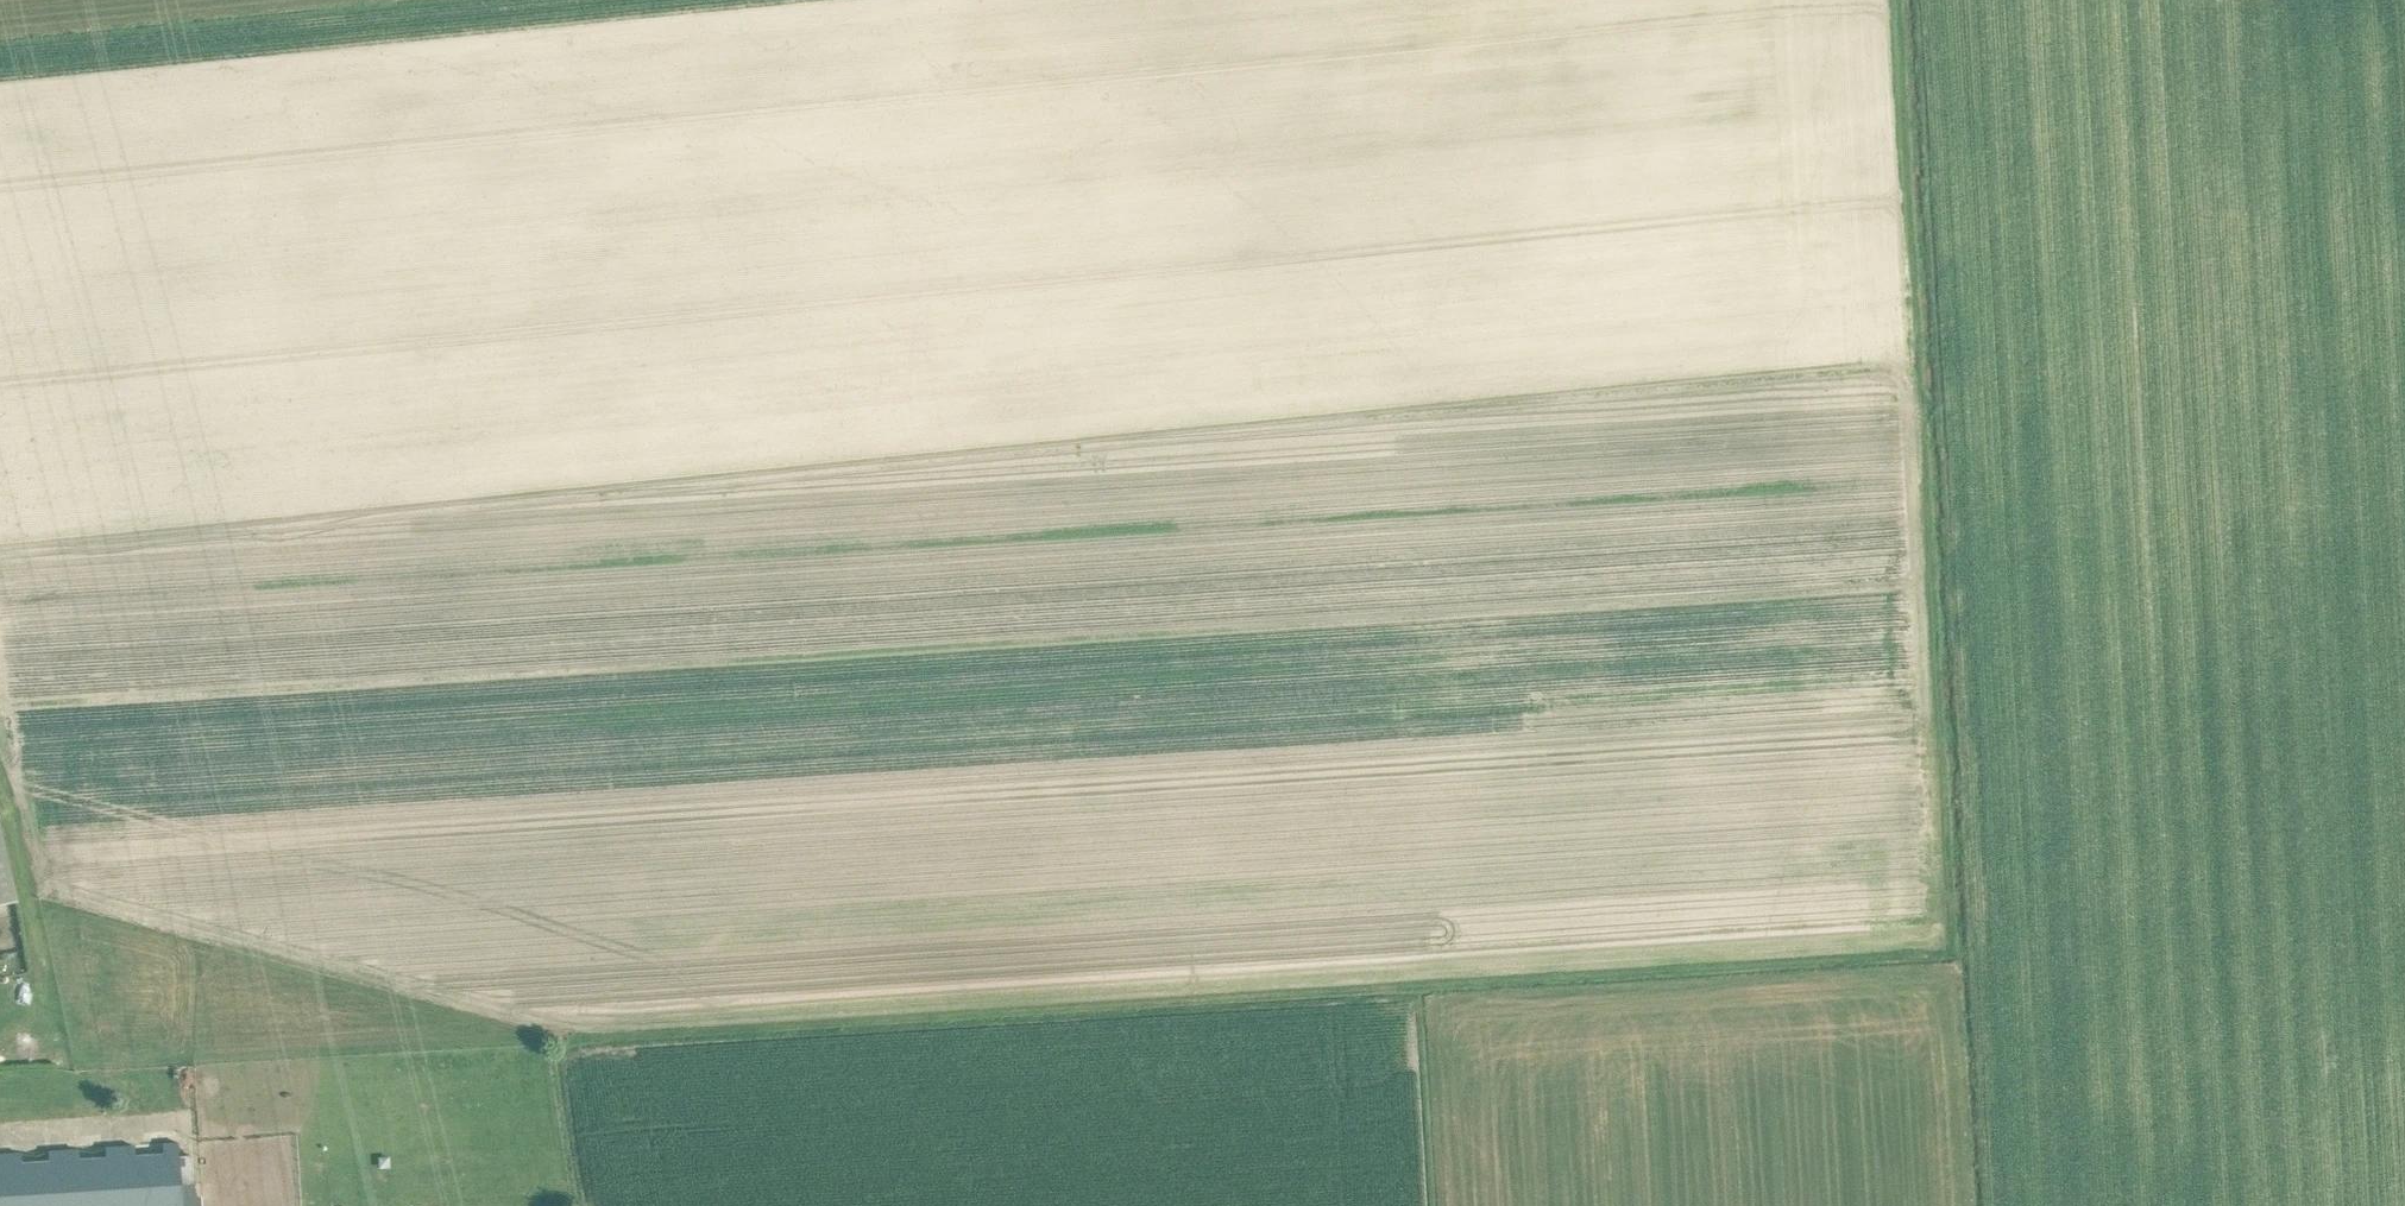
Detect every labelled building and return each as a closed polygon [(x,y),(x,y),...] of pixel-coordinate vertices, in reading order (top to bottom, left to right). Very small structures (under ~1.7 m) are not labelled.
[(17,900),(0,828),(0,904),(17,900)] [(177,1142),(0,1153),(0,1205),(182,1205),(177,1142)]
